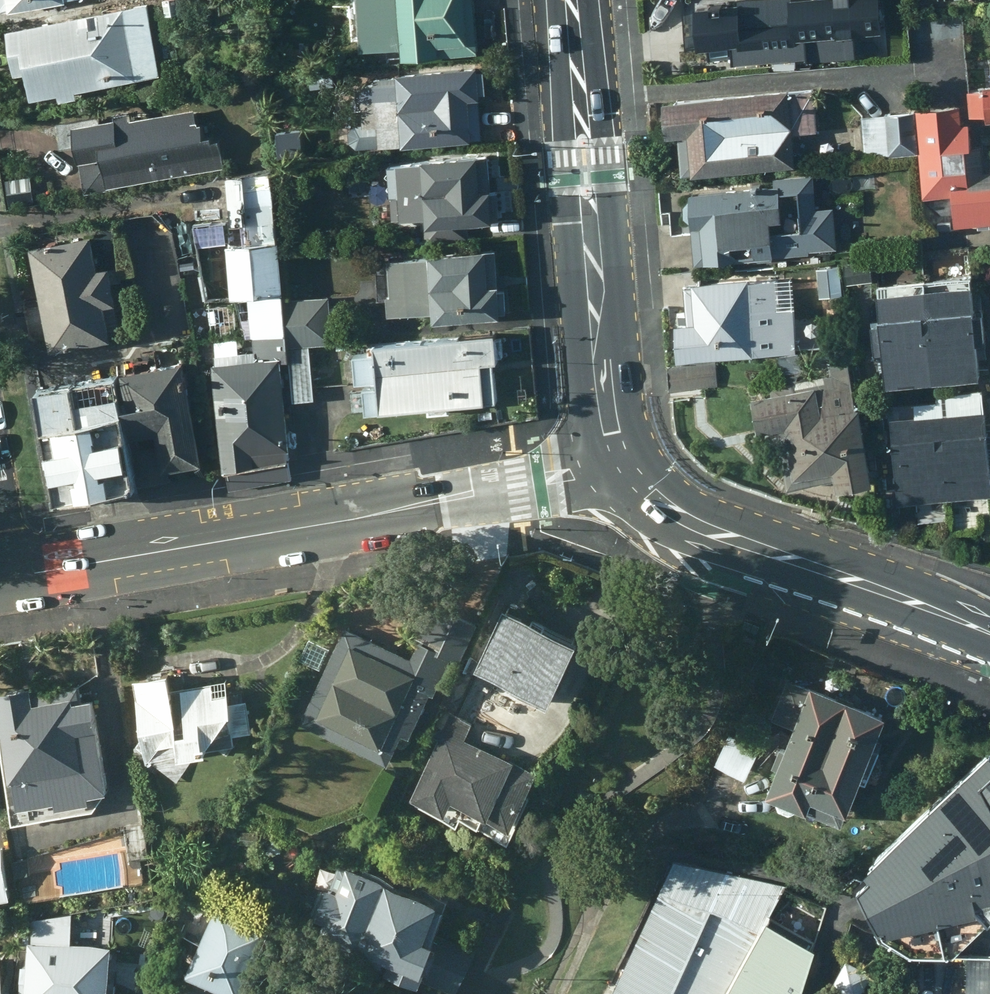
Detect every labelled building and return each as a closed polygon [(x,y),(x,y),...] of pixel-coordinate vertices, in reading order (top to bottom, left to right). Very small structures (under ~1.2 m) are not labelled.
[(1,9),(29,5),(62,0),(0,0),(0,9),(1,9)] [(167,16),(180,13),(177,0),(164,0),(167,16)] [(475,0),(358,0),(362,50),(404,47),(404,58),(478,52),(475,0)] [(699,14),(709,71),(761,61),(814,38),(818,48),(846,36),(831,0),(827,0),(810,7),(807,0),(763,0),(745,8),(699,14)] [(160,76),(148,3),(8,27),(15,73),(27,71),(32,98),(59,93),(60,100),(77,97),(76,90),(160,76)] [(403,143),(404,145),(483,137),(479,94),(487,94),(485,69),(478,69),(477,66),(398,72),(399,80),(360,84),(364,126),(379,124),(380,144),(403,143)] [(989,117),(989,80),(987,80),(988,90),(970,92),(972,116),(989,114),(989,117)] [(791,92),(791,89),(666,99),(668,136),(682,135),(684,172),(694,171),(694,175),(798,166),(795,134),(819,132),(815,90),(791,92)] [(919,112),(927,198),(955,195),(957,225),(989,222),(989,171),(984,171),(983,146),(973,147),(971,124),(964,125),(962,107),(919,112)] [(110,185),(225,166),(220,138),(213,140),(212,135),(204,136),(202,123),(196,124),(194,108),(130,118),(128,111),(115,113),(116,118),(73,125),(84,194),(110,189),(110,185)] [(867,157),(920,155),(917,112),(888,113),(889,127),(865,129),(867,157)] [(493,191),(488,153),(424,158),(423,162),(400,163),(403,217),(428,215),(429,224),(495,219),(495,217),(502,216),(500,190),(493,191)] [(242,241),(277,238),(271,168),(229,176),(233,223),(240,222),(242,241)] [(691,192),(696,261),(811,252),(811,250),(838,248),(835,205),(803,208),(800,177),(776,179),(777,185),(691,192)] [(472,224),(430,227),(431,242),(473,239),(472,224)] [(32,244),(51,351),(112,338),(106,306),(117,304),(110,264),(98,266),(92,234),(32,244)] [(279,240),(229,243),(234,298),(250,296),(256,357),(213,362),(223,472),(288,460),(287,451),(290,451),(282,362),(289,362),(279,240)] [(433,311),(435,321),(503,316),(502,312),(509,311),(507,289),(500,289),(499,285),(497,286),(494,253),(488,254),(487,250),(431,254),(431,256),(390,259),(392,293),(388,294),(389,314),(433,311)] [(845,263),(847,283),(874,280),(872,260),(845,263)] [(841,266),(818,268),(821,296),(844,294),(841,266)] [(885,349),(889,383),(984,373),(982,346),(989,345),(986,308),(978,309),(975,275),(879,284),(883,319),(874,320),(877,350),(885,349)] [(678,315),(679,359),(798,350),(795,320),(780,321),(777,278),(750,280),(750,277),(687,282),(689,314),(678,315)] [(327,297),(286,299),(290,345),(331,341),(327,297)] [(499,362),(496,333),(376,343),(376,352),(356,353),(358,383),(378,381),(378,386),(366,388),(368,413),(429,409),(429,414),(451,412),(450,407),(498,403),(495,363),(499,362)] [(314,399),(309,346),(290,347),(295,401),(314,399)] [(137,367),(144,404),(204,393),(197,356),(137,367)] [(760,433),(779,429),(790,487),(837,479),(839,490),(874,484),(860,408),(858,408),(848,360),(830,363),(832,375),(773,386),(774,395),(753,399),(760,433)] [(670,366),(672,390),(719,386),(717,362),(670,366)] [(133,371),(41,387),(61,498),(153,481),(145,437),(139,405),(133,371)] [(217,463),(204,393),(144,404),(139,405),(145,437),(168,433),(175,471),(217,463)] [(899,504),(989,496),(989,461),(986,411),(891,420),(899,504)] [(344,623),(300,719),(388,759),(403,729),(410,732),(430,688),(436,691),(452,656),(461,659),(478,621),(430,598),(413,634),(419,636),(411,654),(344,623)] [(580,642),(507,609),(478,675),(551,707),(580,642)] [(134,675),(147,753),(237,740),(234,728),(252,726),(247,695),(230,697),(226,677),(181,684),(171,685),(168,663),(134,675)] [(0,685),(0,719),(8,772),(12,771),(16,800),(54,794),(55,801),(89,796),(88,788),(106,785),(92,693),(80,694),(78,680),(31,688),(30,679),(0,685)] [(513,696),(477,679),(463,708),(500,725),(513,696)] [(874,747),(886,718),(813,688),(810,693),(788,684),(774,718),(796,726),(769,792),(780,796),(781,805),(791,809),(799,806),(843,824),(859,785),(868,789),(883,751),(874,747)] [(537,773),(466,742),(472,727),(444,715),(433,738),(439,740),(412,800),(443,814),(441,817),(458,825),(462,818),(512,841),(531,799),(527,798),(537,773)] [(714,766),(746,780),(760,751),(729,735),(714,766)] [(881,857),(887,862),(869,877),(890,920),(925,940),(970,941),(989,923),(989,752),(881,857)] [(1,842),(0,843),(0,895),(9,894),(1,842)] [(432,933),(445,897),(339,860),(330,885),(325,883),(316,909),(324,912),(320,922),(332,926),(329,932),(355,942),(357,935),(366,938),(364,944),(384,952),(387,946),(391,947),(388,958),(420,969),(426,955),(431,957),(439,936),(432,933)] [(674,861),(614,993),(616,993),(727,993),(789,886),(674,861)] [(283,926),(219,897),(190,955),(254,986),(283,926)] [(731,993),(805,993),(817,949),(771,923),(731,993)] [(118,940),(35,941),(35,993),(118,993),(118,940)] [(989,987),(989,957),(971,957),(970,987),(989,987)] [(940,961),(918,959),(916,989),(939,990),(940,961)] [(848,960),(833,986),(847,993),(863,993),(873,975),(848,960)]
